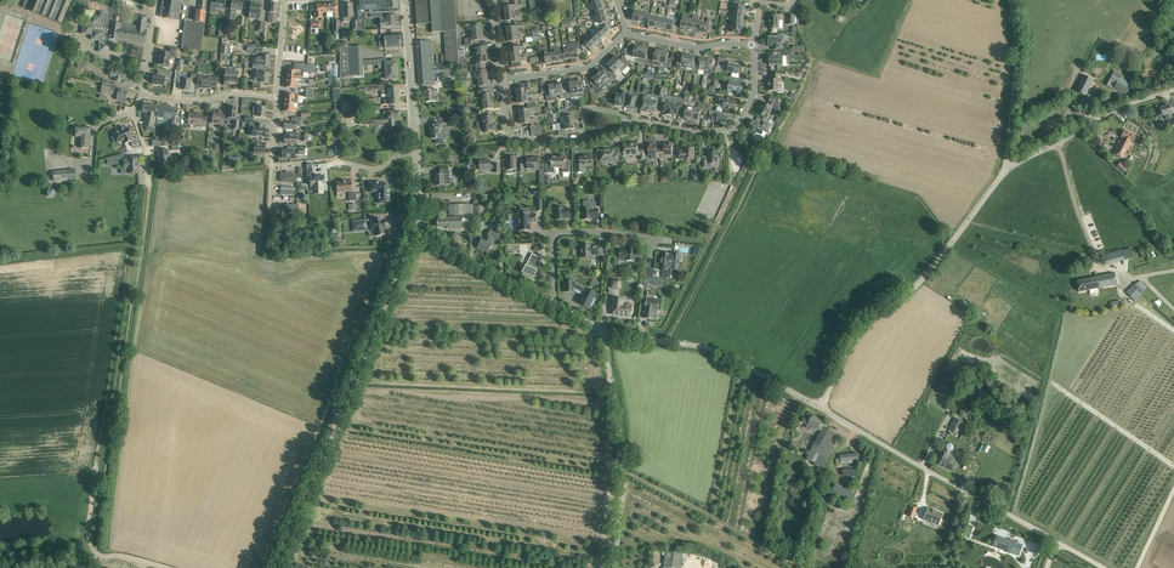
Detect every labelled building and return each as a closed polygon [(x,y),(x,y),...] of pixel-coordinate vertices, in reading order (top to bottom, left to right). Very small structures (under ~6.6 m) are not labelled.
[(22,7),(29,10),(29,11),(62,24),(72,0),(26,0),(22,7)] [(160,17),(178,20),(182,0),(163,0),(160,17)] [(210,13),(215,14),(216,8),(221,9),(222,4),(225,5),(226,1),(226,0),(216,0),(216,3),(211,2),(210,13)] [(386,12),(397,11),(397,8),(397,0),(385,0),(357,2),(357,8),(358,14),(357,21),(358,30),(358,31),(364,30),(363,13),(363,12),(370,12),(370,13),(374,12),(382,12),(382,13),(386,12)] [(456,6),(455,0),(414,0),(415,12),(416,25),(431,23),(432,33),(445,32),(457,31),(456,6)] [(514,6),(504,7),(504,11),(504,14),(515,13),(515,9),(519,8),(519,5),(522,5),(522,0),(514,1),(514,6)] [(603,3),(602,0),(592,0),(593,3),(585,5),(586,8),(589,7),(589,8),(603,3)] [(243,2),(232,1),(231,9),(229,18),(234,19),(235,14),(241,15),(242,8),(243,7),(242,7),(243,2)] [(269,22),(276,22),(278,3),(270,3),(269,22)] [(352,3),(342,4),(343,22),(350,21),(350,17),(353,17),(352,3)] [(604,7),(603,4),(603,3),(589,8),(590,11),(595,9),(596,12),(606,9),(605,6),(604,7)] [(259,19),(260,11),(261,5),(251,4),(249,17),(259,19)] [(337,17),(337,10),(337,4),(326,5),(326,12),(327,12),(327,17),(337,17)] [(746,7),(739,6),(732,4),(731,8),(735,9),(735,12),(746,13),(746,11),(745,11),(746,7)] [(320,12),(326,12),(326,5),(316,5),(316,12),(315,12),(315,18),(320,18),(320,12)] [(204,10),(199,10),(195,9),(194,21),(185,20),(182,49),(201,51),(206,11),(204,10)] [(607,15),(606,12),(606,11),(607,11),(606,9),(596,12),(597,15),(590,18),(591,21),(593,20),(607,15)] [(642,13),(641,12),(635,11),(633,20),(641,22),(642,13)] [(374,12),(375,17),(380,17),(380,26),(387,26),(395,25),(394,16),(387,16),(386,12),(382,13),(382,12),(374,12)] [(836,19),(843,22),(846,16),(839,12),(836,19)] [(506,21),(512,20),(521,19),(520,16),(516,16),(515,13),(504,14),(504,17),(505,17),(506,21)] [(651,14),(643,13),(642,13),(641,22),(649,24),(651,14)] [(656,27),(658,18),(651,17),(651,14),(649,24),(648,26),(656,27)] [(664,29),(667,16),(659,14),(658,18),(656,27),(664,29)] [(686,30),(689,19),(685,18),(686,14),(683,14),(680,28),(684,29),(684,30),(686,30)] [(84,24),(83,34),(92,36),(92,40),(100,41),(99,52),(99,53),(108,54),(110,44),(110,39),(118,41),(144,44),(145,45),(145,42),(147,30),(145,30),(147,16),(141,15),(139,15),(137,26),(118,21),(108,18),(108,17),(107,17),(101,16),(101,17),(100,17),(91,16),(90,24),(90,25),(84,24)] [(610,21),(610,20),(610,19),(608,19),(607,15),(593,20),(594,23),(599,22),(600,25),(601,25),(609,22),(610,21)] [(779,20),(780,20),(780,15),(769,15),(769,23),(770,23),(770,28),(779,29),(779,20)] [(678,22),(678,18),(667,16),(664,29),(672,31),(674,25),(674,21),(678,22)] [(696,16),(693,16),(692,19),(689,19),(686,30),(689,31),(689,30),(693,30),(696,16)] [(700,17),(696,16),(693,30),(697,31),(697,33),(699,33),(701,23),(701,21),(699,21),(700,17)] [(744,20),(729,18),(729,21),(734,22),(733,26),(744,27),(744,24),(743,24),(744,20)] [(708,33),(709,27),(710,19),(707,19),(706,24),(701,23),(699,33),(703,34),(704,33),(708,33)] [(598,29),(604,35),(611,28),(609,22),(601,25),(601,26),(598,29)] [(466,27),(467,31),(471,30),(472,34),(483,32),(483,30),(482,30),(481,26),(473,27),(466,27)] [(507,35),(518,33),(517,30),(522,29),(522,26),(507,28),(507,32),(506,32),(507,35)] [(604,35),(598,29),(595,26),(593,28),(596,32),(594,34),(601,42),(603,41),(602,40),(605,37),(604,35)] [(743,30),(744,27),(733,26),(732,30),(727,29),(727,32),(741,34),(742,30),(743,30)] [(457,31),(445,32),(446,55),(441,56),(441,64),(447,64),(459,64),(459,58),(457,35),(457,32),(457,31)] [(465,40),(466,46),(474,44),(474,41),(483,40),(483,35),(483,32),(472,34),(472,38),(468,38),(466,39),(465,40)] [(508,42),(514,41),(523,40),(523,36),(518,37),(518,33),(507,35),(507,38),(508,37),(508,42)] [(594,34),(591,37),(588,33),(585,35),(596,46),(599,43),(600,44),(601,42),(594,34)] [(384,36),(385,48),(401,47),(400,34),(384,36)] [(593,49),(596,46),(585,35),(583,38),(586,41),(584,44),(592,51),(593,50),(593,49)] [(768,36),(768,46),(773,46),(774,46),(774,50),(782,50),(782,40),(784,40),(784,35),(778,35),(778,36),(774,36),(768,36)] [(431,41),(417,42),(421,85),(436,84),(435,74),(434,74),(433,67),(431,41)] [(578,52),(578,50),(581,49),(580,43),(573,44),(573,43),(570,44),(572,59),(576,58),(576,60),(579,59),(578,52)] [(631,49),(631,52),(630,51),(629,56),(640,58),(642,47),(635,46),(635,45),(635,44),(634,44),(634,43),(633,43),(632,43),(631,43),(630,43),(630,44),(629,44),(629,45),(629,46),(629,47),(629,48),(630,49),(631,49)] [(515,48),(509,48),(510,52),(509,53),(509,55),(521,54),(520,50),(525,50),(524,46),(515,48)] [(177,49),(175,48),(169,47),(168,52),(161,51),(159,64),(164,65),(163,66),(168,67),(170,56),(176,57),(177,49)] [(340,77),(349,77),(363,76),(361,47),(340,48),(340,77)] [(476,48),(473,48),(474,56),(477,56),(487,55),(486,47),(476,48)] [(551,53),(548,54),(547,47),(541,48),(543,57),(545,57),(546,64),(552,63),(551,53)] [(561,47),(557,47),(559,62),(566,61),(564,52),(561,52),(561,47)] [(649,64),(651,55),(647,55),(648,48),(642,47),(640,58),(643,59),(642,63),(649,64)] [(662,51),(655,50),(654,56),(651,55),(649,64),(655,66),(659,66),(659,64),(662,51)] [(667,59),(667,58),(668,52),(662,51),(659,64),(665,66),(670,67),(672,59),(667,59)] [(779,52),(774,52),(768,52),(768,61),(770,61),(770,65),(777,65),(777,68),(783,68),(783,56),(779,56),(779,52)] [(521,54),(509,55),(510,58),(511,62),(512,62),(512,67),(521,66),(520,61),(526,60),(526,57),(521,58),(521,54)] [(253,57),(252,64),(253,64),(253,68),(256,68),(261,69),(261,65),(269,66),(270,56),(264,56),(262,55),(262,58),(256,57),(253,57)] [(474,68),(484,67),(484,63),(488,62),(487,55),(477,56),(474,56),(475,64),(474,64),(474,68)] [(627,64),(627,61),(625,55),(621,56),(622,59),(621,61),(616,56),(611,61),(622,72),(629,66),(627,64)] [(687,67),(689,56),(683,55),(682,60),(678,60),(676,68),(681,69),(681,66),(687,67)] [(697,64),(694,64),(695,57),(689,56),(687,67),(693,68),(692,74),(695,74),(697,64)] [(705,71),(707,60),(701,58),(700,65),(697,64),(695,74),(698,75),(699,70),(705,71)] [(77,67),(90,71),(92,62),(79,59),(77,67)] [(387,59),(377,59),(378,69),(385,68),(386,79),(397,78),(396,62),(387,62),(387,59)] [(717,67),(712,66),(713,61),(707,60),(705,71),(704,74),(706,75),(706,76),(709,76),(710,75),(711,76),(711,75),(715,76),(717,67)] [(618,76),(622,72),(611,61),(607,65),(611,70),(609,72),(615,79),(618,76)] [(739,64),(737,63),(729,62),(727,72),(736,73),(742,74),(744,65),(739,64)] [(303,71),(303,72),(303,74),(310,74),(310,73),(315,73),(315,68),(314,68),(315,65),(313,64),(308,63),(308,64),(307,64),(303,63),(303,71)] [(449,65),(438,66),(439,75),(450,74),(449,65)] [(229,67),(221,67),(220,76),(225,76),(224,83),(231,83),(232,67),(229,67)] [(243,69),(235,68),(235,67),(232,67),(231,83),(237,84),(238,77),(242,78),(242,72),(243,69)] [(478,79),(488,78),(487,70),(485,70),(484,67),(474,68),(474,72),(477,71),(478,79)] [(255,78),(254,81),(260,81),(260,82),(262,82),(268,82),(268,73),(265,73),(266,69),(261,69),(256,68),(256,73),(256,78),(255,78)] [(112,70),(110,69),(109,69),(107,75),(110,76),(115,77),(115,81),(120,82),(121,79),(125,80),(127,73),(112,69),(112,70)] [(302,75),(299,75),(300,70),(287,69),(286,78),(300,79),(301,79),(302,75)] [(615,79),(609,72),(606,75),(601,70),(597,75),(605,83),(609,78),(612,81),(615,79)] [(153,77),(152,83),(153,83),(153,84),(157,85),(157,84),(164,86),(165,77),(167,78),(168,73),(158,71),(157,75),(154,75),(154,78),(153,77)] [(1113,73),(1106,86),(1114,90),(1115,88),(1126,94),(1129,89),(1127,88),(1130,83),(1130,82),(1128,81),(1124,79),(1125,78),(1122,77),(1123,75),(1115,71),(1113,73)] [(189,90),(190,84),(190,79),(186,79),(186,74),(179,74),(178,82),(182,83),(181,90),(189,90)] [(781,74),(777,74),(771,74),(771,80),(768,80),(768,91),(774,91),(778,91),(778,82),(781,82),(781,74)] [(215,88),(216,82),(216,78),(207,77),(207,76),(198,75),(197,85),(201,85),(201,87),(210,88),(210,87),(215,88)] [(607,85),(605,83),(597,75),(592,79),(596,84),(594,86),(601,94),(604,91),(602,89),(607,85)] [(1076,91),(1085,96),(1093,79),(1085,75),(1076,91)] [(739,78),(734,77),(729,76),(728,81),(730,81),(728,91),(737,93),(742,94),(743,84),(739,83),(739,78)] [(299,84),(300,79),(286,78),(286,87),(298,88),(298,84),(299,84)] [(340,89),(340,78),(332,79),(332,89),(333,89),(340,89)] [(479,87),(483,86),(489,85),(488,78),(478,79),(479,87)] [(588,96),(588,93),(587,87),(583,87),(582,81),(576,82),(578,97),(584,96),(588,96)] [(127,92),(119,90),(119,91),(110,89),(111,84),(103,82),(101,91),(109,92),(108,93),(113,94),(117,95),(116,100),(125,102),(127,92)] [(531,88),(534,88),(533,82),(525,83),(526,88),(516,89),(517,93),(516,94),(517,97),(527,95),(527,91),(532,91),(531,88)] [(568,99),(578,97),(576,82),(569,82),(570,89),(566,89),(568,99)] [(568,99),(566,89),(563,90),(562,83),(555,84),(557,96),(560,96),(561,99),(568,99)] [(555,84),(549,85),(550,92),(546,92),(547,101),(551,100),(552,100),(552,101),(555,101),(555,100),(557,100),(555,84)] [(384,97),(398,96),(398,88),(388,89),(388,90),(381,90),(381,95),(383,95),(384,97)] [(437,96),(437,93),(438,93),(438,89),(433,90),(433,89),(426,90),(427,102),(434,102),(434,101),(439,101),(439,96),(437,96)] [(483,102),(493,100),(492,93),(490,93),(490,89),(477,91),(478,98),(482,98),(483,102)] [(616,98),(614,98),(613,101),(615,102),(614,105),(615,105),(615,106),(618,106),(619,105),(623,106),(623,104),(628,105),(630,95),(630,92),(624,90),(621,90),(621,94),(619,95),(616,95),(616,98)] [(315,100),(315,91),(306,92),(306,101),(315,100)] [(630,95),(628,105),(627,107),(631,108),(630,109),(634,110),(634,108),(636,101),(639,101),(641,93),(636,92),(633,93),(632,95),(630,95)] [(651,98),(652,94),(646,92),(646,94),(645,94),(644,99),(642,110),(645,110),(645,111),(648,112),(651,98)] [(285,93),(285,102),(294,103),(297,103),(297,98),(298,94),(285,93)] [(694,107),(695,102),(690,101),(691,95),(686,94),(685,99),(684,99),(684,102),(688,103),(684,118),(688,119),(687,120),(688,120),(689,120),(691,121),(694,107)] [(528,106),(536,105),(535,101),(533,101),(533,98),(528,99),(527,95),(517,97),(517,99),(518,99),(518,103),(527,102),(528,106)] [(670,115),(674,97),(663,95),(663,98),(661,106),(665,106),(663,113),(667,113),(666,114),(670,115)] [(389,105),(393,104),(399,104),(398,96),(384,97),(384,99),(384,104),(389,104),(389,105)] [(674,97),(670,115),(674,116),(674,115),(677,115),(679,109),(682,110),(684,102),(684,99),(679,98),(676,100),(676,101),(676,102),(673,101),(674,97)] [(730,99),(724,98),(720,97),(719,102),(724,103),(723,109),(730,110),(730,109),(735,110),(736,104),(735,104),(735,101),(730,100),(730,99)] [(762,107),(758,114),(767,118),(773,107),(774,108),(779,109),(780,104),(779,104),(780,98),(770,97),(769,102),(771,102),(769,105),(763,102),(761,106),(762,107)] [(658,99),(651,98),(648,112),(652,113),(652,112),(656,112),(658,102),(658,99)] [(484,109),(488,109),(494,108),(493,100),(483,102),(484,109)] [(285,102),(284,111),(296,112),(297,108),(293,108),(294,103),(285,102)] [(154,117),(157,106),(157,105),(144,103),(142,112),(145,112),(144,116),(146,117),(145,126),(149,127),(149,132),(155,133),(155,132),(157,120),(157,118),(154,117)] [(698,108),(694,107),(691,121),(692,121),(694,121),(695,121),(696,120),(699,121),(701,112),(704,113),(706,105),(699,103),(698,108)] [(519,117),(530,116),(530,112),(534,111),(534,109),(536,108),(536,105),(528,106),(528,109),(519,110),(520,114),(519,114),(519,117)] [(1159,113),(1160,116),(1163,115),(1163,116),(1165,115),(1166,119),(1167,119),(1173,128),(1173,117),(1173,118),(1171,113),(1172,112),(1169,105),(1160,108),(1162,112),(1159,113)] [(164,112),(165,107),(157,106),(154,117),(157,118),(157,120),(164,121),(165,113),(164,112)] [(237,107),(229,106),(228,118),(227,124),(233,125),(232,129),(239,130),(240,122),(235,121),(237,107)] [(178,109),(165,107),(164,112),(165,113),(164,121),(165,121),(164,131),(169,132),(170,126),(177,127),(179,117),(176,117),(178,109)] [(257,117),(259,117),(265,117),(265,108),(258,107),(253,107),(253,116),(257,116),(257,117)] [(224,125),(225,121),(225,115),(222,115),(222,112),(214,111),(213,117),(212,124),(224,125)] [(379,122),(379,124),(381,125),(383,125),(384,124),(384,122),(388,122),(388,127),(394,127),(394,118),(400,118),(399,111),(387,112),(388,118),(379,119),(379,122)] [(724,113),(719,112),(714,111),(712,122),(722,124),(723,123),(727,124),(729,117),(724,116),(724,113)] [(206,127),(206,124),(207,118),(202,117),(202,114),(189,114),(188,120),(188,123),(200,124),(200,127),(206,127)] [(484,125),(494,124),(493,116),(487,117),(483,117),(484,125)] [(536,122),(536,119),(531,120),(530,116),(519,117),(520,120),(521,120),(521,124),(536,122)] [(284,129),(290,129),(296,129),(296,126),(300,126),(301,117),(292,118),(291,122),(284,121),(284,129)] [(434,128),(431,129),(432,139),(435,139),(436,144),(444,144),(443,138),(442,138),(441,129),(445,129),(444,123),(449,123),(449,118),(441,118),(442,123),(433,124),(434,128)] [(771,124),(768,123),(763,120),(761,124),(753,120),(748,129),(754,132),(756,133),(756,134),(761,136),(764,131),(767,132),(771,124)] [(564,123),(559,124),(559,134),(566,133),(566,130),(575,129),(575,122),(564,123)] [(259,124),(250,123),(249,127),(251,127),(251,130),(253,132),(252,136),(265,137),(266,129),(259,128),(259,124)] [(485,133),(489,132),(495,131),(494,124),(484,125),(485,133)] [(90,127),(75,127),(76,137),(80,137),(80,148),(81,148),(85,148),(90,148),(89,137),(90,137),(90,127)] [(119,131),(115,132),(118,142),(124,140),(125,143),(132,141),(131,138),(132,137),(129,128),(123,130),(122,128),(119,130),(119,131)] [(168,147),(169,143),(170,132),(169,132),(164,131),(163,131),(161,146),(168,147)] [(1121,137),(1123,137),(1132,142),(1133,143),(1137,137),(1125,131),(1121,137)] [(291,136),(284,136),(284,143),(306,144),(306,141),(308,141),(309,134),(292,133),(291,136)] [(1132,142),(1123,137),(1114,153),(1123,158),(1125,154),(1128,156),(1130,155),(1131,152),(1131,151),(1128,149),(1132,142)] [(261,141),(255,140),(252,140),(251,149),(254,149),(254,153),(265,154),(265,146),(261,145),(261,141)] [(645,160),(645,155),(645,149),(640,149),(640,150),(638,150),(638,143),(623,143),(624,156),(640,156),(641,160),(645,160)] [(660,148),(656,148),(656,143),(648,143),(648,155),(652,155),(652,158),(660,158),(660,148)] [(672,155),(672,149),(672,143),(664,143),(664,147),(660,148),(660,158),(668,158),(668,155),(672,155)] [(305,148),(296,148),(290,147),(290,151),(282,150),(282,158),(295,159),(295,155),(305,155),(305,148)] [(695,159),(694,154),(694,148),(684,148),(684,150),(679,150),(679,159),(685,159),(695,159)] [(164,150),(158,150),(159,158),(160,158),(160,166),(159,166),(159,167),(170,167),(170,158),(169,150),(164,150)] [(619,162),(619,160),(618,153),(614,154),(614,150),(600,150),(600,162),(619,162)] [(718,163),(718,157),(717,151),(709,151),(709,159),(707,159),(702,159),(702,165),(703,168),(707,168),(707,167),(712,167),(712,164),(718,163)] [(593,167),(593,161),(592,155),(586,155),(586,156),(580,157),(580,163),(576,163),(576,169),(576,172),(584,172),(584,166),(593,167)] [(555,168),(559,168),(558,156),(551,157),(552,164),(546,164),(547,170),(547,173),(555,173),(555,168)] [(565,156),(558,156),(559,168),(563,168),(563,173),(563,176),(564,177),(569,177),(569,176),(569,173),(570,173),(570,164),(565,164),(565,156)] [(524,173),(524,170),(524,164),(517,164),(516,157),(507,158),(508,164),(508,170),(507,170),(507,174),(513,173),(513,170),(516,170),(516,173),(524,173)] [(545,170),(545,168),(545,162),(539,162),(539,157),(532,157),(532,158),(527,158),(527,164),(528,169),(533,169),(533,170),(545,170)] [(128,160),(123,160),(123,169),(129,168),(129,174),(130,174),(132,175),(135,174),(137,173),(138,173),(137,159),(128,159),(128,160)] [(500,173),(500,170),(500,164),(494,164),(494,165),(491,165),(491,160),(480,160),(480,166),(480,170),(491,169),(494,169),(494,173),(500,173)] [(1129,169),(1121,162),(1116,167),(1124,174),(1129,169)] [(324,179),(324,175),(319,175),(319,174),(315,175),(313,176),(311,176),(311,172),(312,172),(312,171),(312,169),(312,167),(307,167),(307,171),(308,180),(311,180),(312,186),(313,186),(313,185),(313,186),(313,188),(317,188),(319,188),(318,185),(323,185),(325,185),(324,182),(324,180),(325,180),(325,179),(324,179)] [(449,167),(440,167),(440,172),(441,172),(441,174),(436,175),(436,186),(445,185),(451,185),(450,184),(451,184),(451,179),(450,179),(450,171),(449,171),(449,167)] [(54,181),(76,179),(75,170),(53,172),(54,181)] [(297,184),(297,174),(280,174),(280,184),(297,184)] [(349,192),(349,201),(357,200),(356,193),(352,193),(351,181),(346,181),(341,181),(336,182),(337,193),(349,192)] [(379,182),(369,182),(369,190),(377,190),(378,191),(378,197),(377,198),(378,203),(384,203),(384,201),(389,200),(389,184),(379,184),(379,182)] [(584,209),(583,209),(584,219),(592,219),(592,218),(599,217),(599,209),(596,209),(596,201),(591,202),(591,200),(584,201),(584,209)] [(285,208),(279,208),(279,213),(298,213),(298,205),(285,205),(285,208)] [(473,205),(450,205),(450,215),(455,215),(455,216),(452,216),(452,218),(447,218),(447,217),(443,218),(443,219),(438,219),(438,227),(447,226),(447,229),(463,228),(463,223),(467,222),(467,223),(473,223),(473,205)] [(484,218),(484,206),(475,206),(475,219),(484,218)] [(570,218),(570,208),(565,208),(556,208),(556,220),(565,220),(565,218),(570,218)] [(299,214),(273,213),(273,227),(299,227),(299,214)] [(530,214),(530,213),(519,213),(520,219),(519,219),(518,220),(518,224),(519,224),(520,224),(520,231),(531,231),(531,222),(537,221),(536,214),(530,214)] [(365,220),(353,221),(354,232),(354,231),(367,230),(370,230),(370,231),(374,230),(375,236),(385,235),(384,229),(386,228),(385,219),(382,220),(382,219),(373,219),(373,221),(365,222),(365,220)] [(491,247),(492,245),(495,246),(496,244),(497,244),(502,235),(492,230),(488,237),(489,238),(487,242),(482,240),(480,244),(479,243),(477,248),(483,251),(484,250),(488,252),(491,247)] [(591,245),(582,245),(582,257),(591,257),(591,255),(603,255),(603,246),(591,246),(591,245)] [(513,248),(513,266),(522,266),(523,248),(513,248)] [(620,259),(626,260),(635,261),(637,249),(628,248),(628,250),(621,249),(620,259)] [(1106,265),(1125,260),(1122,250),(1103,255),(1106,265)] [(532,254),(522,273),(529,276),(534,278),(538,271),(537,270),(537,269),(543,259),(542,258),(532,253),(532,254)] [(670,254),(661,253),(660,257),(661,257),(660,263),(659,269),(664,270),(662,277),(668,278),(668,279),(669,279),(669,278),(670,278),(672,268),(678,269),(680,259),(681,260),(682,255),(674,254),(673,255),(670,254)] [(1090,278),(1077,280),(1079,292),(1089,290),(1090,295),(1099,293),(1098,288),(1117,285),(1117,283),(1115,275),(1115,273),(1091,278),(1090,278)] [(621,280),(612,279),(611,288),(620,289),(621,280)] [(588,289),(574,282),(574,280),(565,280),(566,292),(575,292),(575,291),(583,295),(581,300),(582,301),(581,303),(585,305),(584,306),(589,309),(591,305),(593,306),(596,299),(594,298),(597,293),(588,288),(588,289)] [(1136,284),(1135,286),(1142,293),(1145,290),(1138,283),(1136,284)] [(1142,294),(1133,285),(1126,292),(1135,301),(1142,294)] [(618,298),(614,297),(611,314),(617,315),(617,313),(621,314),(622,315),(625,316),(630,316),(631,313),(632,313),(632,312),(632,311),(633,311),(633,310),(632,309),(632,308),(632,305),(623,304),(624,300),(621,299),(621,298),(620,298),(619,298),(618,298)] [(660,300),(647,299),(645,308),(646,308),(644,318),(654,319),(654,315),(657,316),(658,310),(660,300)] [(821,425),(822,421),(818,419),(819,418),(814,416),(813,417),(813,416),(809,414),(807,419),(804,417),(802,421),(808,425),(809,424),(814,427),(813,428),(817,430),(818,429),(822,431),(807,459),(815,463),(814,465),(821,469),(836,440),(841,443),(844,437),(821,425)] [(955,418),(949,430),(957,434),(959,431),(962,433),(966,426),(967,427),(970,421),(967,420),(965,423),(955,418)] [(983,438),(988,441),(991,434),(986,432),(983,438)] [(948,453),(949,451),(950,451),(951,451),(952,450),(953,450),(953,449),(954,448),(954,447),(954,446),(953,445),(952,444),(951,444),(950,444),(949,444),(948,444),(948,445),(947,445),(947,446),(946,447),(947,448),(947,449),(948,450),(947,452),(943,451),(939,459),(937,464),(953,472),(955,468),(956,468),(957,466),(956,466),(960,459),(948,453)] [(837,465),(859,463),(858,453),(840,455),(840,459),(836,459),(837,465)] [(856,503),(857,498),(855,497),(857,492),(835,485),(831,495),(856,503)] [(911,507),(908,516),(914,518),(917,509),(911,507)] [(928,508),(923,520),(939,525),(944,514),(938,512),(938,511),(934,509),(933,510),(928,508)] [(1001,537),(997,547),(1007,550),(1007,552),(1008,552),(1010,553),(1019,556),(1023,545),(1014,541),(1012,541),(1001,536),(1001,537)] [(667,551),(664,567),(680,567),(683,553),(667,551)] [(699,558),(711,564),(714,559),(702,552),(699,558)]
